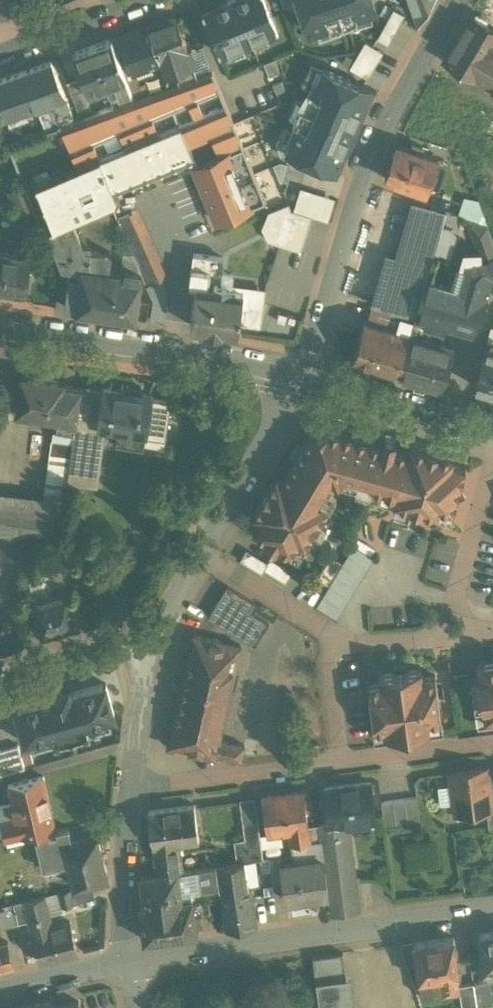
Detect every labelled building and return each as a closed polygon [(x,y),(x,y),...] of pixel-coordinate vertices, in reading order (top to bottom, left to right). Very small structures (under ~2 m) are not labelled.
[(227,0),(201,11),(219,53),(230,49),(229,45),(241,41),(242,44),(254,39),(253,35),(265,31),(266,34),(278,29),(266,0),(228,0),(227,0)] [(299,3),(309,34),(329,27),(327,23),(355,14),(356,18),(362,16),(376,11),(372,0),(298,0),(299,3)] [(417,28),(433,0),(408,0),(417,28)] [(404,15),(393,9),(377,38),(388,44),(404,15)] [(466,12),(443,64),(485,82),(474,82),(492,91),(492,24),(466,12)] [(194,66),(175,16),(147,26),(159,60),(169,57),(175,73),(194,66)] [(147,26),(120,36),(133,70),(159,61),(159,60),(147,26)] [(111,39),(73,52),(89,92),(104,87),(110,93),(118,90),(119,94),(130,89),(126,79),(111,39)] [(383,53),(365,42),(349,67),(368,78),(383,53)] [(175,73),(169,57),(159,60),(159,61),(168,85),(197,75),(194,66),(175,73)] [(274,58),(263,63),(268,76),(280,71),(274,58)] [(51,60),(22,70),(36,105),(47,101),(53,117),(57,126),(60,124),(75,119),(70,110),(51,60)] [(371,89),(323,68),(317,81),(314,80),(310,89),(309,91),(295,123),(293,129),(288,138),(291,139),(286,150),(300,156),(335,172),(350,137),(351,137),(357,124),(356,124),(371,89)] [(0,78),(0,102),(12,131),(30,125),(24,109),(36,105),(22,70),(0,78)] [(60,124),(77,165),(99,156),(94,142),(120,131),(125,146),(159,132),(153,117),(172,110),(178,124),(180,123),(188,145),(211,136),(219,154),(228,151),(242,145),(212,70),(197,75),(168,85),(150,92),(134,98),(114,105),(92,112),(80,117),(75,119),(60,124)] [(146,81),(139,83),(136,76),(126,79),(130,89),(134,98),(150,92),(146,81)] [(79,78),(67,82),(80,117),(92,112),(79,78)] [(130,89),(119,94),(118,90),(110,93),(114,105),(134,98),(130,89)] [(99,156),(77,165),(51,176),(38,182),(36,183),(53,227),(73,218),(117,199),(112,186),(121,182),(132,178),(135,176),(145,172),(176,160),(185,156),(189,154),(192,153),(188,145),(180,123),(178,124),(159,132),(125,146),(99,156)] [(437,157),(396,144),(384,178),(425,192),(437,157)] [(265,200),(242,145),(228,151),(250,206),(265,200)] [(250,206),(228,151),(219,154),(196,164),(192,153),(189,154),(216,220),(250,206)] [(185,156),(176,160),(181,171),(190,167),(185,156)] [(33,171),(38,182),(51,176),(47,165),(33,171)] [(145,172),(135,176),(139,188),(150,183),(145,172)] [(132,178),(121,182),(125,193),(136,189),(132,178)] [(23,186),(9,191),(18,213),(32,208),(23,186)] [(467,218),(487,225),(478,200),(464,197),(457,215),(467,218)] [(301,250),(312,215),(291,209),(289,203),(268,211),(262,226),(269,240),(301,250)] [(410,211),(383,304),(403,309),(401,313),(414,317),(415,314),(425,278),(426,278),(442,222),(441,222),(410,211)] [(47,229),(53,243),(73,235),(78,247),(84,248),(73,218),(53,227),(47,229)] [(467,218),(477,249),(481,260),(492,260),(492,242),(487,225),(467,218)] [(111,252),(84,248),(78,247),(73,235),(53,243),(62,266),(69,267),(69,268),(70,268),(68,278),(67,280),(68,280),(64,307),(76,308),(98,311),(98,312),(113,314),(113,313),(134,316),(140,275),(139,275),(140,271),(132,253),(123,251),(120,273),(108,271),(111,252)] [(466,261),(481,260),(477,249),(463,249),(452,286),(457,287),(466,261)] [(0,251),(0,286),(26,290),(31,255),(0,251)] [(223,257),(193,253),(188,283),(195,284),(190,325),(237,331),(238,322),(259,325),(264,293),(230,288),(231,283),(219,281),(223,257)] [(457,287),(452,286),(426,278),(425,278),(415,314),(416,314),(414,320),(435,326),(436,320),(477,333),(492,277),(492,260),(481,260),(466,261),(457,287)] [(159,279),(146,284),(151,297),(149,319),(164,321),(165,292),(159,279)] [(397,329),(363,319),(352,357),(398,371),(409,332),(414,317),(401,313),(397,329)] [(434,338),(422,334),(422,336),(409,332),(398,371),(399,371),(440,383),(451,345),(433,339),(434,338)] [(485,344),(473,384),(492,390),(492,346),(485,344)] [(63,380),(21,374),(15,412),(64,420),(67,400),(60,399),(63,384),(63,380)] [(80,387),(63,384),(60,399),(67,400),(64,420),(75,422),(80,387)] [(152,394),(102,386),(102,390),(97,425),(103,426),(118,428),(116,443),(143,448),(144,441),(146,433),(151,398),(152,394)] [(102,390),(80,387),(75,422),(72,442),(70,456),(70,458),(67,481),(95,485),(103,426),(97,425),(102,390)] [(171,400),(151,398),(146,433),(165,436),(168,415),(171,400)] [(324,432),(315,436),(311,433),(282,479),(282,480),(320,504),(321,503),(334,481),(341,478),(396,494),(393,502),(437,514),(439,506),(452,510),(457,494),(458,494),(461,484),(460,483),(465,467),(451,463),(453,455),(410,443),(408,451),(393,446),(395,439),(384,435),(381,443),(366,439),(366,441),(353,438),(354,435),(326,427),(324,432)] [(72,442),(51,439),(49,453),(70,456),(72,442)] [(320,504),(282,480),(282,479),(276,475),(253,513),(259,517),(252,529),(266,538),(264,542),(273,548),(276,544),(290,553),(298,540),(305,545),(328,507),(321,503),(320,504)] [(0,505),(0,537),(30,541),(56,546),(60,536),(62,522),(52,521),(53,511),(0,505)] [(342,562),(330,581),(328,584),(316,605),(336,617),(374,556),(353,544),(342,562)] [(267,562),(246,549),(240,560),(262,573),(264,569),(263,568),(267,562)] [(342,562),(329,554),(316,576),(328,584),(330,581),(342,562)] [(292,571),(270,557),(267,562),(263,568),(264,569),(285,582),(292,571)] [(258,604),(227,586),(208,617),(255,646),(269,623),(252,613),(258,604)] [(67,589),(32,600),(35,609),(41,630),(42,632),(45,631),(49,633),(56,631),(58,627),(76,621),(67,589)] [(35,609),(24,613),(30,634),(41,630),(35,609)] [(203,637),(193,634),(182,681),(180,681),(176,698),(178,699),(167,746),(215,756),(215,754),(240,760),(244,745),(219,739),(240,645),(205,637),(205,636),(204,635),(203,637)] [(477,663),(478,677),(471,678),(475,706),(482,704),(484,718),(492,717),(492,661),(477,663)] [(421,666),(379,672),(380,681),(367,683),(373,727),(386,726),(387,735),(429,729),(428,720),(441,718),(435,674),(422,675),(421,666)] [(66,688),(50,693),(50,692),(48,693),(49,695),(50,699),(14,709),(24,743),(51,735),(54,743),(54,746),(57,745),(56,745),(88,736),(90,736),(90,733),(89,733),(87,725),(115,717),(105,684),(70,693),(69,690),(68,687),(66,688)] [(285,694),(284,696),(285,698),(286,699),(288,700),(290,701),(291,700),(293,699),(294,698),(294,696),(294,694),(293,692),(291,691),(289,691),(288,692),(286,693),(285,694)] [(0,750),(0,774),(24,768),(18,745),(0,750)] [(486,766),(450,771),(452,783),(454,801),(455,811),(486,807),(491,806),(491,800),(486,766)] [(8,784),(12,802),(0,805),(0,816),(5,839),(55,827),(43,775),(8,784)] [(370,781),(324,787),(329,822),(329,823),(347,821),(375,817),(370,781)] [(452,783),(438,785),(440,803),(454,801),(452,783)] [(303,790),(262,795),(267,831),(290,828),(291,841),(309,839),(303,790)] [(416,795),(381,800),(384,823),(419,818),(416,795)] [(239,798),(242,818),(257,816),(255,796),(239,798)] [(194,804),(148,810),(156,871),(161,871),(183,868),(179,842),(199,840),(194,804)] [(257,816),(242,818),(247,859),(263,857),(257,816)] [(347,821),(329,823),(329,822),(319,823),(322,848),(323,848),(328,893),(331,913),(359,909),(347,821)] [(97,834),(72,840),(68,826),(34,834),(42,867),(67,860),(73,885),(108,877),(97,834)] [(324,858),(281,863),(285,899),(313,895),(313,894),(326,893),(327,893),(328,893),(324,858)] [(243,860),(216,863),(219,885),(225,928),(256,924),(251,884),(240,886),(238,878),(245,870),(243,860)] [(216,863),(188,867),(191,889),(219,885),(216,863)] [(161,871),(170,936),(197,932),(191,889),(188,867),(161,871)] [(170,936),(161,871),(156,871),(140,874),(144,904),(138,905),(143,940),(170,936)] [(70,888),(57,891),(61,904),(73,901),(70,888)] [(51,892),(13,902),(18,921),(46,914),(56,911),(51,892)] [(0,905),(0,927),(18,923),(18,921),(13,902),(0,905)] [(69,921),(49,926),(46,914),(29,919),(34,940),(28,941),(31,953),(37,951),(40,962),(77,952),(69,921)] [(478,933),(483,969),(492,967),(492,931),(478,933)] [(453,936),(413,942),(416,964),(416,965),(418,978),(420,994),(433,992),(430,976),(440,975),(442,988),(458,986),(459,985),(458,983),(457,972),(458,972),(453,936)] [(14,968),(7,940),(0,942),(0,940),(0,971),(14,968)] [(413,942),(402,944),(409,966),(416,964),(413,942)] [(312,956),(320,1007),(350,1007),(342,952),(312,956)] [(488,980),(473,981),(476,1004),(491,1001),(488,980)] [(473,981),(458,983),(459,985),(458,986),(459,991),(460,991),(462,1006),(476,1004),(473,981)]
